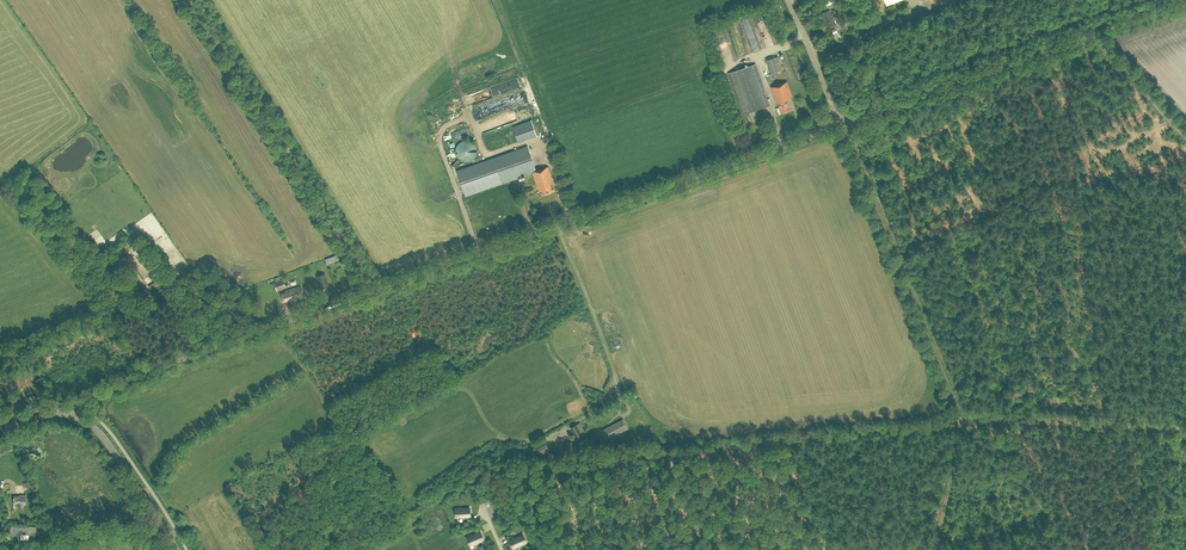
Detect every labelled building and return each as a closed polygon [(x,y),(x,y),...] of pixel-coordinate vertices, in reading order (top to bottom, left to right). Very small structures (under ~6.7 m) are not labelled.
[(821,13),(824,21),(825,23),(827,28),(829,27),(835,25),(833,17),(841,14),(839,11),(831,14),(829,10),(827,11),(821,13)] [(744,115),(770,106),(756,65),(729,74),(744,115)] [(791,110),(788,101),(787,99),(793,97),(787,82),(771,87),(777,103),(778,103),(781,114),(791,110)] [(471,97),(498,88),(497,85),(470,94),(471,97)] [(517,132),(534,126),(532,119),(514,126),(517,132)] [(536,127),(515,132),(517,141),(538,137),(536,127)] [(500,184),(533,172),(539,192),(541,191),(542,196),(556,191),(554,185),(555,185),(548,167),(536,171),(527,147),(491,160),(491,159),(457,171),(466,196),(500,184)] [(100,249),(108,245),(101,232),(93,236),(100,249)] [(329,286),(325,273),(316,276),(320,289),(329,286)] [(273,282),(276,291),(285,288),(283,279),(273,282)] [(294,300),(304,297),(301,286),(286,291),(287,291),(285,292),(286,293),(281,294),(283,302),(293,298),(294,300)] [(619,427),(625,424),(623,420),(602,431),(606,439),(621,432),(619,427)] [(579,424),(570,428),(574,438),(583,434),(579,424)] [(558,455),(570,452),(571,457),(580,455),(579,451),(581,450),(580,446),(577,447),(575,441),(556,445),(558,455)] [(542,454),(550,450),(546,442),(537,446),(542,454)] [(0,450),(3,456),(8,453),(6,448),(0,450)] [(29,481),(23,483),(25,488),(27,487),(28,490),(33,488),(29,481)] [(14,496),(14,504),(25,505),(26,494),(20,494),(20,496),(14,496)] [(456,517),(461,516),(471,516),(470,508),(461,509),(461,508),(458,508),(458,509),(456,509),(456,517)] [(21,533),(24,534),(24,535),(25,535),(25,534),(28,534),(29,527),(25,527),(25,528),(12,526),(11,531),(13,531),(13,534),(20,535),(21,533)] [(470,545),(484,539),(481,532),(472,536),(472,535),(470,536),(470,537),(467,538),(470,545)] [(510,541),(513,548),(526,542),(523,535),(516,538),(516,537),(512,539),(513,539),(510,541)]
